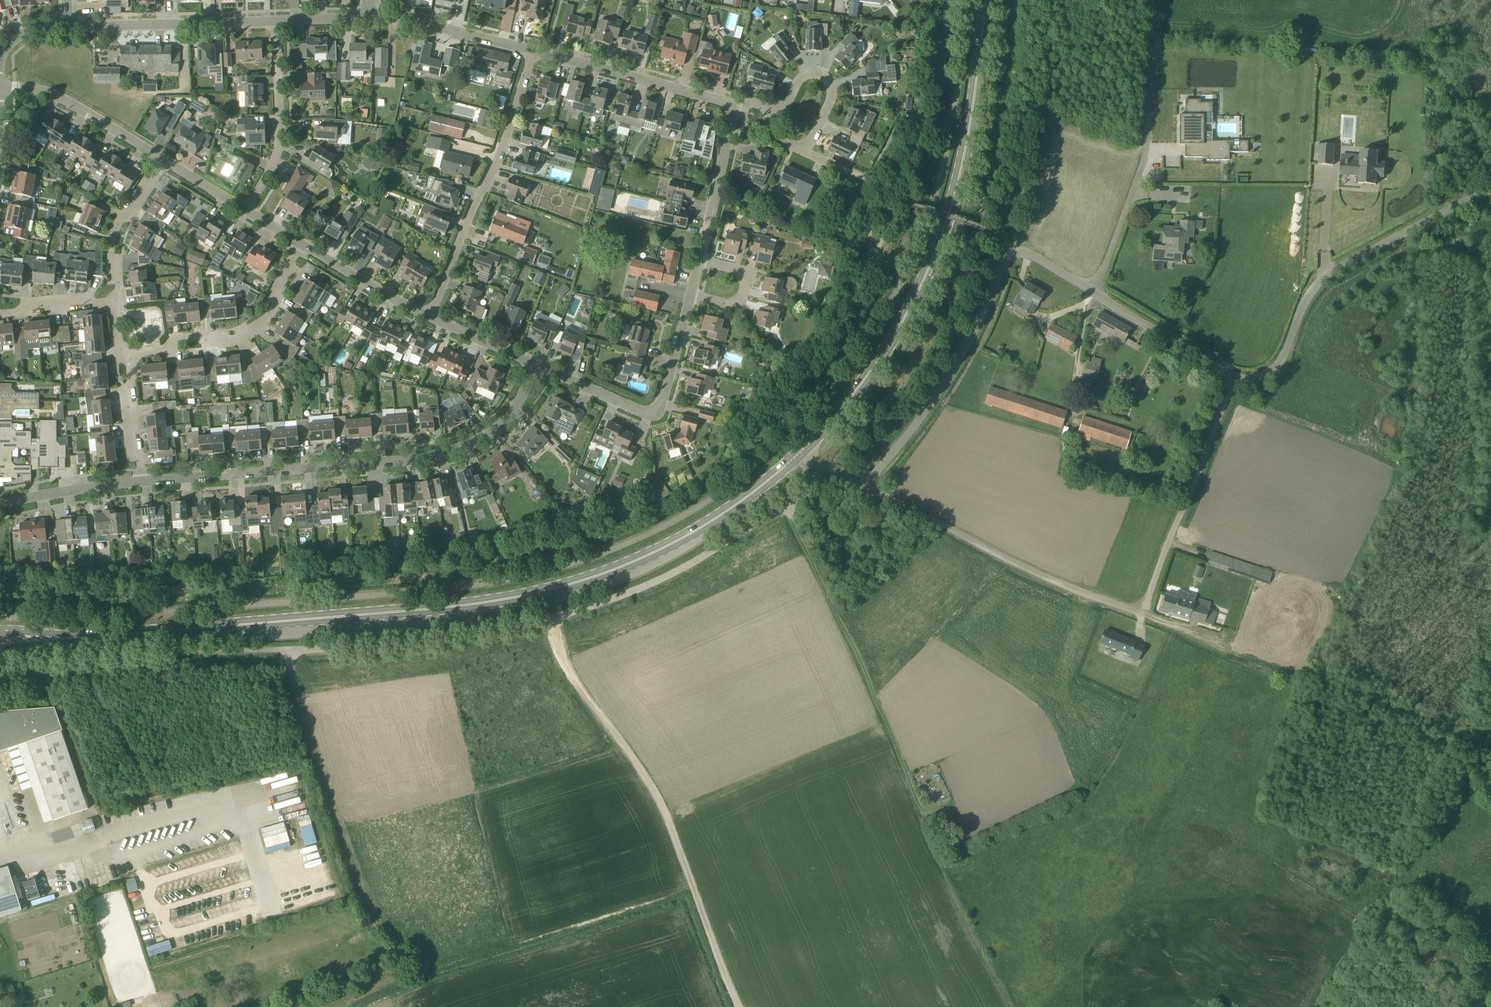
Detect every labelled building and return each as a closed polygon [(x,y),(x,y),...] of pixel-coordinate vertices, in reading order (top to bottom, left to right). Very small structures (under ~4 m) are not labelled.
[(493,10),(492,10),(493,7),(504,9),(506,0),(478,0),(477,3),(486,5),(485,9),(493,10)] [(521,1),(521,0),(523,1),(521,11),(528,12),(527,18),(542,21),(546,0),(521,0),(521,1)] [(566,32),(576,35),(577,32),(589,35),(593,22),(571,16),(573,9),(566,7),(564,15),(571,16),(566,32)] [(645,34),(648,35),(654,36),(659,17),(650,15),(645,34)] [(594,40),(610,44),(612,36),(618,38),(622,22),(612,20),(610,24),(600,21),(594,40)] [(816,30),(806,30),(806,51),(821,51),(821,36),(827,36),(827,24),(817,24),(816,30)] [(642,55),(643,51),(647,37),(626,31),(622,47),(636,51),(636,53),(637,51),(640,52),(639,54),(642,55)] [(782,32),(773,39),(772,38),(761,46),(763,49),(764,50),(765,50),(766,50),(767,51),(769,51),(770,51),(782,66),(794,57),(785,45),(789,42),(782,32)] [(845,48),(835,58),(846,69),(860,54),(853,47),(859,41),(851,33),(841,43),(845,48)] [(693,55),(694,51),(698,37),(685,34),(682,45),(670,42),(670,40),(662,37),(660,45),(664,46),(661,57),(674,61),(674,63),(683,65),(687,53),(693,55)] [(314,54),(327,54),(327,55),(327,56),(327,57),(328,58),(329,59),(330,60),(331,60),(332,61),(336,60),(336,42),(335,42),(335,43),(327,43),(327,39),(313,39),(313,38),(306,38),(306,47),(300,47),(300,59),(314,59),(314,54)] [(712,54),(705,51),(707,43),(700,41),(695,59),(701,60),(699,66),(708,68),(708,69),(709,69),(709,68),(713,69),(712,71),(712,72),(726,75),(731,56),(713,51),(712,54)] [(236,43),(237,53),(237,60),(262,59),(261,42),(236,43)] [(426,60),(428,55),(430,45),(419,42),(417,52),(413,69),(438,75),(441,63),(426,60)] [(223,84),(222,59),(215,59),(214,54),(214,46),(210,46),(209,45),(204,45),(203,47),(199,47),(199,58),(198,59),(198,64),(199,65),(200,67),(207,67),(208,76),(215,76),(215,84),(216,84),(223,84)] [(350,45),(350,60),(350,63),(341,63),(341,81),(351,81),(351,71),(372,72),(372,55),(366,54),(366,45),(350,45)] [(142,65),(142,72),(179,73),(179,65),(171,65),(171,48),(121,48),(121,55),(120,55),(120,57),(121,57),(121,65),(142,65)] [(507,72),(507,71),(510,57),(474,48),(470,63),(499,70),(498,72),(504,73),(502,83),(510,85),(513,73),(507,72)] [(375,59),(375,68),(375,77),(387,77),(388,49),(376,49),(375,59)] [(447,49),(445,59),(444,65),(455,68),(459,52),(447,49)] [(751,86),(759,89),(771,92),(775,77),(761,74),(763,68),(751,64),(748,75),(754,77),(751,86)] [(95,69),(95,82),(120,82),(120,69),(95,69)] [(881,83),(879,84),(878,72),(866,74),(867,80),(852,81),(854,96),(874,94),(874,95),(882,95),(881,83)] [(321,73),(308,74),(308,82),(301,83),(302,99),(310,98),(310,101),(326,101),(325,82),(321,82),(321,73)] [(262,92),(261,85),(255,85),(255,76),(240,77),(240,92),(245,91),(246,107),(256,107),(256,104),(264,104),(263,92),(262,92)] [(557,87),(558,85),(550,82),(551,80),(544,78),(542,84),(539,83),(534,101),(544,104),(546,98),(559,102),(563,89),(557,87)] [(584,84),(571,81),(566,100),(573,102),(572,109),(582,112),(586,99),(580,98),(584,84)] [(590,114),(593,115),(595,108),(603,110),(608,91),(595,87),(592,101),(586,99),(582,112),(581,116),(589,118),(590,114)] [(529,88),(527,93),(527,95),(533,97),(535,89),(529,88)] [(630,125),(634,113),(628,111),(632,98),(619,94),(612,120),(620,122),(619,127),(629,130),(630,125)] [(190,107),(202,114),(207,107),(194,99),(190,107)] [(1203,160),(1226,160),(1226,152),(1226,141),(1203,141),(1203,113),(1212,113),(1212,102),(1200,102),(1200,100),(1185,99),(1185,115),(1179,114),(1179,124),(1181,124),(1181,143),(1185,143),(1197,143),(1197,157),(1203,157),(1203,160)] [(166,124),(173,128),(187,105),(179,101),(173,110),(167,106),(163,114),(156,110),(155,112),(153,112),(151,116),(151,118),(146,127),(149,129),(149,131),(154,134),(156,133),(159,135),(166,124)] [(630,125),(641,128),(642,128),(643,121),(651,124),(656,104),(644,101),(640,114),(634,113),(630,125)] [(474,124),(486,127),(490,111),(478,108),(474,124)] [(861,143),(862,141),(866,133),(863,131),(868,121),(870,122),(874,114),(866,110),(867,111),(865,115),(852,108),(843,127),(853,132),(850,138),(861,143)] [(665,121),(658,119),(655,133),(669,136),(671,130),(678,132),(683,116),(668,112),(665,121)] [(465,121),(433,113),(431,122),(429,132),(461,140),(465,121)] [(48,140),(49,140),(59,122),(54,119),(53,120),(49,117),(45,123),(40,120),(31,135),(36,138),(35,140),(44,146),(48,140)] [(255,145),(261,145),(265,145),(265,125),(252,126),(252,119),(238,120),(238,132),(246,132),(246,140),(254,139),(255,145)] [(346,121),(325,119),(325,126),(327,127),(327,129),(315,128),(314,133),(313,134),(313,137),(314,138),(314,139),(329,140),(328,144),(337,144),(337,135),(345,135),(346,121)] [(696,139),(705,142),(712,144),(713,140),(714,136),(715,131),(715,132),(708,130),(709,128),(710,124),(695,120),(694,124),(688,122),(683,140),(681,146),(693,150),(695,143),(696,139)] [(49,140),(63,149),(69,138),(65,136),(69,129),(64,127),(65,126),(59,122),(49,140)] [(186,150),(194,155),(205,137),(198,133),(197,135),(184,128),(186,125),(180,122),(173,133),(178,136),(175,142),(187,149),(186,150)] [(543,127),(531,124),(528,133),(523,131),(520,143),(541,149),(544,137),(541,136),(543,127)] [(205,137),(200,145),(207,149),(210,144),(209,143),(212,137),(206,134),(205,137)] [(63,149),(77,158),(88,140),(83,137),(82,138),(78,135),(74,141),(69,138),(63,149)] [(856,153),(861,143),(850,138),(848,143),(834,137),(828,150),(847,159),(851,151),(856,153)] [(436,139),(433,149),(447,152),(449,143),(436,139)] [(90,169),(92,166),(94,164),(89,161),(98,147),(93,144),(94,143),(88,140),(77,158),(87,164),(86,166),(90,169)] [(1239,141),(1239,152),(1248,152),(1248,141),(1239,141)] [(235,147),(223,142),(221,148),(233,153),(235,147)] [(1333,165),(1334,153),(1330,153),(1330,145),(1317,144),(1316,154),(1320,154),(1319,164),(1333,165)] [(331,170),(328,168),(335,157),(317,147),(310,158),(305,155),(301,162),(318,172),(330,179),(333,175),(331,170)] [(521,158),(516,157),(513,169),(534,175),(539,154),(523,149),(521,158)] [(577,155),(557,149),(554,158),(575,164),(577,155)] [(765,171),(765,170),(767,161),(769,151),(756,149),(754,158),(744,156),(741,171),(756,174),(754,182),(762,186),(768,173),(765,171)] [(1359,183),(1364,184),(1376,184),(1377,177),(1384,177),(1385,163),(1377,162),(1378,151),(1361,150),(1360,161),(1341,160),(1340,174),(1359,175),(1359,183)] [(107,153),(103,158),(99,155),(94,164),(92,166),(96,169),(106,176),(117,158),(112,154),(111,155),(107,153)] [(468,176),(472,161),(446,154),(442,170),(468,176)] [(138,176),(125,168),(127,165),(122,162),(123,161),(117,158),(106,176),(129,190),(138,176)] [(228,177),(229,177),(243,185),(254,167),(239,158),(228,177)] [(377,162),(373,168),(377,172),(382,164),(377,162)] [(61,167),(55,163),(49,172),(64,180),(67,174),(60,169),(61,167)] [(228,176),(231,166),(224,164),(221,174),(228,176)] [(667,166),(665,172),(672,174),(673,168),(667,166)] [(806,202),(816,180),(786,167),(779,182),(798,190),(795,197),(806,202)] [(16,172),(13,182),(34,186),(36,176),(40,177),(41,171),(28,168),(27,174),(16,172)] [(298,168),(294,174),(291,180),(283,193),(289,197),(282,207),(300,217),(302,213),(304,215),(307,214),(310,210),(309,206),(307,205),(308,203),(297,196),(306,182),(310,184),(314,177),(298,168)] [(596,168),(588,194),(597,197),(604,171),(596,168)] [(450,182),(435,178),(414,173),(412,180),(415,185),(424,189),(428,188),(431,188),(430,189),(432,193),(437,195),(434,202),(442,205),(446,207),(447,205),(456,208),(460,199),(458,198),(460,193),(447,188),(449,182),(450,182)] [(530,186),(510,178),(505,190),(510,191),(507,200),(519,205),(522,196),(525,197),(530,186)] [(85,180),(82,187),(91,192),(94,185),(85,180)] [(34,186),(13,182),(11,193),(23,196),(22,201),(34,204),(35,198),(32,197),(34,186)] [(692,199),(694,187),(671,182),(668,194),(669,194),(667,202),(685,206),(687,198),(692,199)] [(342,188),(334,183),(332,186),(334,194),(337,196),(342,188)] [(175,215),(174,215),(178,217),(183,208),(184,209),(188,201),(175,193),(171,199),(163,194),(157,204),(154,202),(154,203),(175,215)] [(87,204),(83,214),(102,222),(106,212),(95,208),(97,202),(85,197),(83,203),(87,204)] [(9,205),(7,216),(33,221),(35,210),(33,210),(34,204),(22,201),(20,207),(9,205)] [(685,206),(667,202),(666,209),(665,209),(663,221),(686,226),(688,214),(684,213),(685,206)] [(156,218),(152,224),(162,230),(166,224),(168,225),(174,215),(175,215),(154,203),(148,213),(156,218)] [(421,233),(426,235),(435,239),(439,232),(445,234),(447,233),(448,230),(448,229),(449,224),(438,220),(439,217),(441,218),(444,212),(425,204),(419,217),(426,220),(421,233)] [(524,244),(524,243),(530,246),(535,233),(515,226),(518,218),(507,214),(506,216),(497,213),(490,231),(524,244)] [(102,222),(83,214),(79,225),(75,223),(73,229),(85,233),(87,228),(98,233),(102,222)] [(353,214),(345,227),(332,219),(325,232),(338,240),(340,236),(346,240),(353,228),(359,218),(353,214)] [(33,221),(7,216),(5,226),(16,229),(14,237),(27,240),(29,231),(31,232),(33,221)] [(214,244),(217,240),(226,224),(214,217),(207,229),(201,226),(194,237),(204,243),(207,239),(214,244)] [(1193,236),(1194,229),(1194,222),(1180,221),(1180,226),(1175,225),(1174,232),(1170,231),(1170,230),(1164,230),(1164,228),(1163,228),(1162,246),(1154,245),(1153,261),(1157,261),(1158,260),(1166,261),(1166,253),(1182,255),(1183,243),(1187,243),(1188,235),(1193,236)] [(1194,221),(1194,222),(1194,229),(1202,229),(1202,221),(1194,221)] [(162,238),(160,237),(158,236),(162,230),(152,224),(149,229),(141,225),(134,235),(137,237),(151,245),(156,248),(162,238)] [(616,245),(618,236),(628,238),(630,229),(610,225),(606,243),(616,245)] [(379,237),(373,233),(361,226),(358,232),(349,247),(361,254),(366,247),(371,250),(379,237)] [(739,244),(745,245),(748,233),(737,230),(735,237),(727,235),(723,252),(736,256),(739,244)] [(240,259),(243,254),(252,239),(239,232),(234,240),(228,236),(220,249),(232,256),(233,255),(240,259)] [(759,249),(758,254),(756,261),(770,264),(774,247),(766,245),(768,238),(756,235),(753,247),(759,249)] [(137,254),(138,265),(150,264),(152,264),(152,260),(158,249),(156,248),(151,245),(137,237),(131,247),(138,252),(137,254)] [(382,238),(374,251),(381,255),(376,263),(388,270),(401,249),(382,238)] [(88,253),(87,256),(79,255),(79,256),(76,282),(87,283),(88,272),(94,272),(95,260),(103,261),(103,252),(105,243),(97,242),(95,254),(88,253)] [(173,252),(182,255),(185,246),(176,243),(173,252)] [(245,262),(265,273),(276,255),(263,246),(260,251),(254,247),(245,262)] [(523,246),(519,255),(532,260),(536,251),(523,246)] [(190,250),(186,259),(202,265),(206,256),(190,250)] [(664,267),(661,282),(673,285),(680,253),(667,250),(663,267),(664,267)] [(218,252),(212,263),(208,269),(218,272),(220,268),(219,267),(225,257),(218,252)] [(431,272),(414,262),(417,257),(408,252),(401,265),(407,268),(401,278),(409,282),(410,279),(423,287),(431,272)] [(500,257),(489,252),(486,259),(477,255),(472,268),(480,272),(477,279),(487,283),(490,275),(488,274),(491,265),(497,267),(500,257)] [(57,268),(62,268),(63,254),(54,253),(53,264),(46,263),(44,284),(55,285),(57,268)] [(65,281),(76,282),(79,256),(63,254),(62,268),(67,269),(65,281)] [(24,270),(29,270),(31,256),(24,255),(23,266),(13,265),(11,286),(22,287),(24,270)] [(44,284),(46,263),(47,258),(37,257),(31,256),(29,270),(34,271),(33,283),(44,284)] [(13,265),(14,261),(0,259),(0,276),(1,276),(0,285),(11,286),(13,265)] [(664,267),(663,267),(632,260),(629,275),(661,282),(664,267)] [(832,266),(832,263),(824,261),(823,264),(821,270),(823,273),(829,275),(832,266)] [(131,285),(134,285),(148,283),(147,272),(151,271),(150,264),(138,265),(139,272),(130,272),(131,285)] [(541,286),(546,276),(540,273),(535,283),(541,286)] [(312,284),(309,282),(306,280),(300,291),(321,304),(324,305),(330,295),(326,292),(329,287),(313,277),(312,277),(315,279),(312,284)] [(777,277),(776,280),(765,278),(764,283),(762,284),(761,285),(761,287),(761,288),(762,290),(762,291),(774,294),(772,302),(784,305),(787,293),(784,292),(785,290),(788,290),(791,290),(793,288),(794,286),(793,283),(791,281),(788,281),(788,278),(786,278),(784,278),(782,278),(780,278),(777,277)] [(151,283),(148,283),(134,285),(135,296),(138,296),(138,303),(157,301),(156,294),(152,294),(151,283)] [(1028,283),(1020,296),(1026,300),(1021,309),(1031,315),(1037,306),(1044,293),(1028,283)] [(520,287),(512,284),(507,295),(515,298),(520,287)] [(482,292),(465,286),(462,294),(464,295),(459,308),(473,313),(472,317),(481,320),(485,308),(477,305),(482,292)] [(632,306),(656,312),(660,296),(635,290),(632,306)] [(310,319),(310,318),(313,313),(315,314),(321,304),(300,291),(294,302),(299,305),(296,310),(310,319)] [(247,306),(253,306),(258,296),(249,292),(246,300),(250,302),(247,306)] [(235,300),(223,301),(225,319),(237,318),(236,311),(243,310),(241,294),(235,295),(235,300)] [(206,314),(204,298),(198,299),(198,304),(186,305),(188,323),(200,322),(200,315),(206,314)] [(213,320),(225,319),(223,301),(211,302),(211,298),(204,298),(206,314),(212,314),(213,320)] [(174,301),(165,302),(167,326),(168,326),(167,322),(175,321),(176,324),(188,323),(186,305),(174,306),(174,301)] [(354,326),(364,310),(364,309),(364,308),(363,309),(354,304),(349,312),(343,309),(336,320),(343,324),(345,320),(354,326)] [(526,312),(512,306),(510,305),(504,318),(508,319),(505,326),(517,332),(526,312)] [(782,312),(770,308),(768,314),(756,311),(753,325),(770,329),(772,321),(779,323),(782,312)] [(307,324),(308,322),(312,324),(314,321),(310,318),(310,319),(296,310),(293,315),(287,312),(281,323),(296,332),(303,322),(307,324)] [(361,335),(368,339),(375,328),(368,324),(373,315),(364,310),(354,326),(351,331),(360,336),(361,335)] [(1123,342),(1131,329),(1101,312),(1093,326),(1123,342)] [(539,313),(535,322),(527,338),(542,345),(545,339),(552,342),(559,326),(547,321),(549,318),(539,313)] [(83,318),(85,330),(103,328),(101,316),(83,318)] [(713,333),(712,339),(724,342),(727,330),(721,329),(723,321),(705,316),(702,330),(713,333)] [(58,343),(56,327),(50,328),(49,321),(37,322),(39,340),(40,348),(41,348),(40,347),(53,346),(52,344),(58,343)] [(645,353),(648,343),(646,342),(651,326),(633,321),(628,340),(630,341),(628,349),(645,353)] [(39,340),(37,322),(25,324),(26,331),(19,331),(21,347),(27,346),(27,342),(39,340)] [(388,343),(388,344),(396,327),(397,325),(396,325),(396,326),(386,322),(382,331),(375,328),(368,339),(386,347),(388,343)] [(296,332),(281,323),(274,333),(288,341),(284,348),(294,358),(300,348),(290,342),(296,332)] [(1045,337),(1070,351),(1077,337),(1052,324),(1045,337)] [(9,345),(14,344),(16,360),(22,360),(21,347),(19,331),(13,332),(13,325),(0,326),(0,353),(1,352),(2,351),(2,350),(3,350),(3,349),(3,348),(2,346),(9,345)] [(62,327),(64,342),(70,342),(69,326),(62,327)] [(396,327),(388,344),(388,343),(386,347),(385,350),(395,354),(396,352),(403,355),(408,343),(402,340),(406,331),(396,327)] [(567,327),(565,333),(564,333),(556,349),(566,353),(565,355),(570,358),(574,350),(582,353),(583,349),(585,339),(586,336),(576,332),(577,331),(567,327)] [(86,342),(104,340),(103,328),(85,330),(86,342)] [(415,333),(411,343),(403,359),(408,361),(411,354),(421,358),(419,362),(426,365),(431,353),(425,350),(429,341),(422,338),(423,337),(419,335),(419,336),(415,335),(415,334),(415,333)] [(585,339),(583,349),(594,351),(596,341),(585,339)] [(82,355),(83,361),(99,359),(98,353),(105,352),(104,340),(86,342),(87,354),(82,355)] [(263,353),(272,368),(283,362),(287,369),(298,362),(294,358),(284,348),(277,352),(273,346),(263,353)] [(710,346),(708,353),(696,350),(693,363),(710,368),(712,360),(719,362),(722,350),(710,346)] [(437,366),(448,371),(456,353),(450,351),(444,349),(440,358),(434,355),(428,367),(435,370),(437,366)] [(626,384),(628,376),(632,377),(633,374),(639,375),(640,371),(645,373),(648,362),(643,361),(645,353),(628,349),(626,357),(627,357),(623,374),(617,372),(615,380),(626,384)] [(249,370),(254,383),(263,377),(262,375),(272,368),(263,353),(252,360),(256,366),(249,370)] [(461,356),(456,353),(448,371),(459,376),(457,380),(464,383),(469,371),(463,368),(467,359),(461,357),(461,356)] [(240,356),(227,357),(229,375),(241,374),(242,384),(254,383),(249,370),(241,371),(240,356)] [(229,375),(227,357),(215,358),(216,365),(210,366),(211,382),(218,381),(217,376),(229,375)] [(1092,357),(1090,364),(1087,363),(1084,375),(1096,378),(1099,366),(1101,359),(1092,357)] [(100,365),(99,359),(83,361),(84,367),(88,366),(90,378),(108,377),(106,364),(100,365)] [(191,361),(192,379),(193,386),(212,385),(211,382),(210,366),(204,367),(203,360),(191,361)] [(192,379),(191,361),(178,362),(179,369),(173,370),(175,386),(181,385),(180,380),(192,379)] [(154,365),(156,383),(168,382),(168,386),(175,386),(173,370),(167,370),(166,364),(154,365)] [(156,383),(154,365),(141,366),(143,384),(156,383)] [(475,394),(478,386),(495,394),(498,387),(500,388),(503,381),(501,380),(504,375),(490,368),(487,373),(477,369),(475,374),(469,371),(464,383),(462,387),(467,389),(466,390),(475,394)] [(700,382),(695,380),(689,378),(685,392),(709,398),(714,379),(702,375),(700,382)] [(109,389),(108,377),(90,378),(91,390),(86,391),(87,397),(103,395),(102,390),(109,389)] [(39,401),(39,393),(16,393),(12,389),(12,384),(0,384),(0,401),(39,401)] [(990,387),(985,403),(1062,428),(1067,412),(990,387)] [(756,390),(755,398),(764,400),(766,392),(756,390)] [(469,397),(465,392),(461,395),(465,400),(469,397)] [(103,395),(87,397),(83,397),(83,402),(87,401),(88,403),(92,403),(94,415),(111,413),(110,401),(103,401),(103,395)] [(570,435),(575,423),(578,424),(584,412),(568,406),(569,404),(554,397),(551,403),(549,402),(546,409),(548,410),(545,417),(555,421),(554,424),(561,427),(559,430),(570,435)] [(0,401),(0,419),(12,419),(12,414),(16,410),(39,410),(39,401),(0,401)] [(465,402),(460,404),(459,404),(449,409),(450,411),(443,415),(449,427),(466,419),(465,417),(474,413),(465,402)] [(58,414),(53,414),(54,420),(65,419),(63,404),(57,405),(58,414)] [(147,416),(148,428),(166,426),(166,425),(171,425),(169,414),(169,408),(153,409),(153,415),(147,416)] [(440,426),(440,422),(439,408),(426,409),(427,414),(420,415),(421,433),(434,432),(434,426),(440,426)] [(415,430),(415,427),(413,411),(407,411),(407,416),(395,417),(397,435),(409,434),(408,427),(414,427),(414,430),(415,430)] [(698,417),(713,421),(715,415),(700,411),(698,417)] [(113,425),(111,413),(94,415),(95,427),(90,427),(91,433),(107,432),(106,426),(113,425)] [(397,435),(395,417),(383,418),(383,413),(376,414),(378,430),(384,429),(384,436),(397,435)] [(372,430),(378,430),(376,414),(370,414),(371,419),(358,420),(360,438),(372,437),(372,430)] [(346,416),(339,417),(341,433),(347,432),(347,439),(360,438),(358,420),(346,421),(346,416)] [(676,435),(676,433),(663,437),(665,444),(663,445),(665,451),(667,450),(667,451),(680,448),(679,446),(690,443),(693,432),(695,432),(698,420),(684,416),(680,428),(682,429),(681,434),(676,435)] [(335,433),(341,433),(339,417),(333,417),(334,422),(321,423),(323,441),(335,440),(335,433)] [(1086,440),(1087,436),(1126,448),(1131,433),(1083,417),(1078,433),(1077,437),(1086,440)] [(311,442),(323,441),(321,423),(309,424),(309,419),(303,420),(304,436),(310,435),(311,442)] [(297,429),(285,430),(286,448),(299,447),(298,436),(304,436),(303,420),(296,420),(297,429)] [(38,468),(48,468),(48,421),(40,421),(40,442),(36,446),(31,446),(31,457),(31,458),(38,458),(38,468)] [(57,421),(48,421),(48,468),(58,468),(58,458),(65,458),(66,458),(66,446),(61,446),(57,442),(57,421)] [(31,440),(31,432),(16,432),(12,428),(12,422),(0,422),(0,440),(31,440)] [(604,447),(611,451),(621,429),(622,427),(609,422),(604,433),(597,430),(592,442),(604,447)] [(148,428),(149,440),(167,438),(166,426),(148,428)] [(274,449),(286,448),(285,430),(273,431),(272,426),(266,427),(267,443),(273,442),(274,449)] [(260,432),(248,433),(249,451),(262,450),(261,443),(267,443),(266,427),(260,427),(260,432)] [(536,451),(541,446),(547,440),(533,427),(526,434),(527,435),(517,445),(530,458),(536,451)] [(192,428),(192,433),(194,449),(200,448),(200,455),(213,454),(211,436),(199,437),(199,432),(198,428),(192,428)] [(237,452),(249,451),(248,433),(236,434),(235,429),(229,430),(230,446),(237,445),(237,452)] [(634,435),(621,429),(611,451),(618,454),(618,455),(630,461),(635,449),(629,446),(634,435)] [(224,446),(230,446),(229,430),(223,430),(223,435),(211,436),(213,454),(225,453),(224,446)] [(107,438),(107,432),(91,433),(91,440),(96,439),(97,451),(115,449),(114,437),(107,438)] [(175,438),(167,438),(149,440),(150,453),(157,452),(158,458),(155,458),(174,456),(173,450),(176,450),(175,438)] [(12,457),(12,452),(16,448),(31,448),(31,457),(31,446),(31,440),(0,440),(0,457),(12,457)] [(555,450),(568,463),(574,458),(560,445),(555,450)] [(115,449),(97,451),(99,464),(101,463),(102,471),(108,470),(107,463),(117,462),(115,449)] [(86,464),(85,451),(77,452),(78,456),(77,456),(78,465),(86,464)] [(490,462),(497,474),(491,477),(495,483),(506,477),(508,480),(521,472),(513,457),(506,461),(502,454),(494,459),(494,460),(490,462)] [(31,457),(31,466),(16,466),(12,462),(12,457),(0,457),(0,475),(4,475),(4,477),(3,477),(3,478),(18,478),(18,477),(18,475),(22,475),(22,482),(31,481),(31,466),(31,458),(31,457)] [(571,481),(590,498),(599,478),(583,470),(583,471),(577,468),(571,481)] [(472,496),(471,494),(487,488),(481,474),(472,477),(469,470),(457,475),(460,483),(458,484),(464,499),(472,496)] [(433,481),(437,500),(445,498),(446,507),(451,509),(458,507),(454,488),(448,489),(445,478),(433,481)] [(423,494),(416,495),(417,507),(426,507),(431,506),(434,510),(439,508),(437,500),(433,481),(421,483),(423,494)] [(409,484),(396,485),(398,505),(398,512),(404,511),(404,509),(417,507),(416,495),(410,495),(409,484)] [(398,505),(396,485),(384,486),(385,497),(379,498),(381,518),(393,517),(392,505),(398,505)] [(368,498),(367,487),(353,489),(354,505),(363,504),(364,512),(375,511),(373,497),(368,498)] [(341,490),(329,491),(329,494),(329,493),(331,517),(343,516),(343,519),(349,519),(348,503),(347,493),(341,493),(341,490)] [(329,493),(329,494),(317,495),(318,508),(313,509),(314,527),(320,527),(319,524),(320,524),(320,520),(332,519),(331,517),(329,493)] [(314,527),(313,509),(307,509),(305,495),(300,496),(299,494),(295,495),(294,496),(295,516),(295,522),(307,521),(307,525),(313,525),(313,527),(314,527)] [(259,516),(257,496),(245,497),(247,511),(240,512),(242,531),(249,531),(248,527),(259,526),(259,516)] [(278,530),(277,512),(271,512),(269,498),(258,499),(258,496),(257,496),(259,516),(259,526),(271,525),(272,534),(279,534),(278,530)] [(283,511),(277,512),(278,530),(283,530),(283,527),(285,527),(284,517),(295,516),(294,496),(281,497),(283,511)] [(242,531),(240,512),(240,506),(234,507),(234,501),(229,501),(229,499),(220,499),(222,521),(229,520),(230,527),(232,526),(233,532),(242,531)] [(198,510),(193,510),(192,510),(193,527),(193,529),(204,529),(203,522),(212,521),(210,500),(202,501),(202,504),(198,504),(198,510)] [(192,507),(192,508),(186,508),(185,502),(171,503),(173,522),(174,527),(175,528),(193,527),(192,510),(193,510),(192,507)] [(150,533),(148,505),(142,506),(142,509),(133,510),(135,531),(144,530),(144,534),(150,533)] [(150,533),(157,533),(165,532),(165,528),(164,506),(155,507),(155,505),(148,505),(150,533)] [(829,506),(819,512),(824,521),(828,519),(829,521),(835,517),(829,506)] [(116,510),(110,511),(112,539),(119,539),(118,535),(127,534),(125,513),(117,514),(116,510)] [(112,539),(110,511),(103,511),(103,514),(95,515),(96,534),(92,534),(93,543),(97,542),(97,543),(106,542),(106,540),(112,539)] [(78,515),(71,516),(74,544),(80,544),(80,540),(89,539),(89,543),(93,543),(92,534),(88,535),(87,517),(78,517),(78,515)] [(59,545),(74,544),(71,516),(65,516),(65,520),(56,521),(59,545)] [(21,524),(22,541),(46,539),(44,520),(43,520),(42,519),(41,519),(40,519),(38,519),(38,521),(36,521),(37,523),(21,524)] [(56,561),(54,541),(41,542),(42,563),(56,561)] [(866,548),(871,554),(875,550),(870,545),(866,548)] [(1208,564),(1268,584),(1272,572),(1212,552),(1208,564)] [(1192,576),(1203,580),(1207,569),(1196,565),(1192,576)] [(1176,597),(1165,594),(1159,610),(1212,625),(1216,612),(1209,609),(1210,603),(1195,599),(1196,596),(1178,590),(1176,597)] [(1136,642),(1115,634),(1105,630),(1100,643),(1130,655),(1129,657),(1138,661),(1143,648),(1135,644),(1136,642)] [(55,708),(0,712),(0,752),(8,749),(21,788),(31,785),(43,824),(88,809),(61,731),(63,731),(55,708)] [(297,770),(267,777),(278,822),(298,817),(304,845),(315,842),(297,770)] [(252,781),(224,787),(226,793),(253,787),(252,781)] [(265,848),(290,841),(284,821),(259,828),(265,848)] [(947,831),(944,823),(935,826),(938,834),(947,831)] [(320,886),(328,884),(318,850),(302,855),(304,861),(287,866),(289,873),(300,905),(324,898),(320,886)] [(31,906),(55,899),(53,893),(45,896),(39,875),(18,881),(24,899),(29,898),(31,906)] [(22,911),(11,876),(0,880),(0,918),(22,911)] [(24,994),(17,996),(19,1003),(26,1001),(24,994)]
